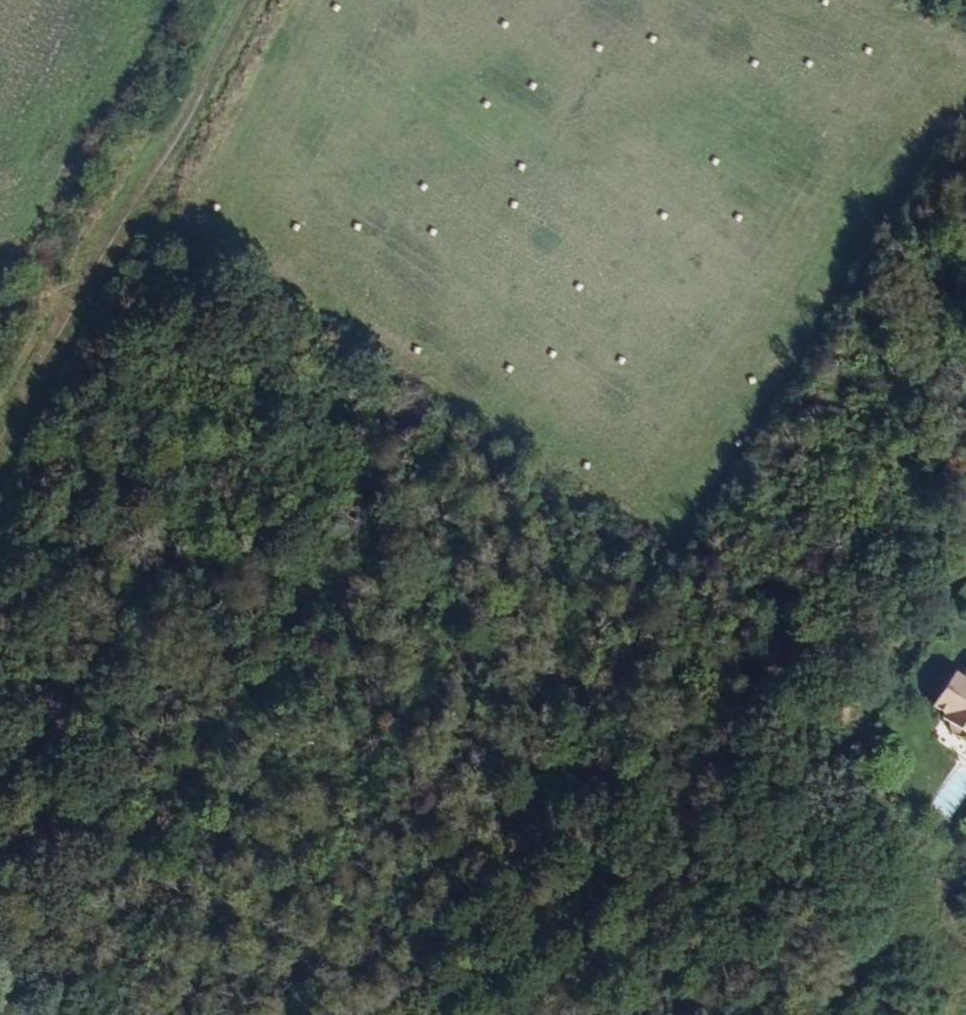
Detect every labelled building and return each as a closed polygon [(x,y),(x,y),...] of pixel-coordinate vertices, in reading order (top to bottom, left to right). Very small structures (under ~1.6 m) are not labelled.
[(965,673),(957,667),(933,704),(944,713),(942,717),(949,721),(949,725),(950,728),(952,732),(954,734),(957,736),(961,737),(964,738),(965,737),(965,672),(965,673)]
